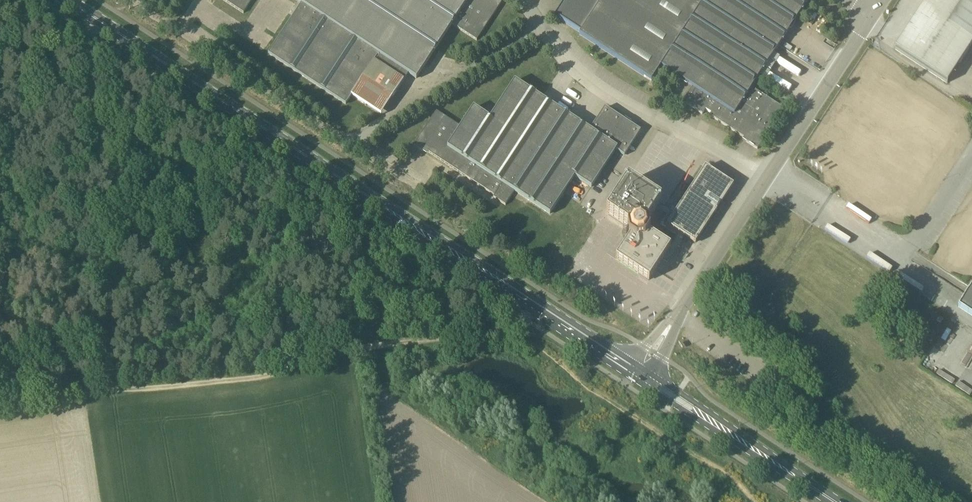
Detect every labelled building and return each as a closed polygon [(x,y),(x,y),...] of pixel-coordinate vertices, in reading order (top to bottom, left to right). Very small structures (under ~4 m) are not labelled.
[(244,14),(253,0),(223,0),(244,14)] [(301,5),(268,55),(346,105),(352,97),(363,80),(391,99),(391,98),(407,74),(417,80),(422,72),(453,25),(477,41),(502,3),(500,1),(498,0),(294,0),(301,5)] [(758,150),(784,109),(751,88),(808,0),(565,0),(554,16),(581,33),(580,35),(652,82),(662,67),(693,87),(683,102),(702,115),(705,110),(711,114),(710,116),(747,140),(746,142),(758,150)] [(971,45),(971,0),(928,0),(895,50),(947,83),(971,45)] [(518,194),(568,118),(569,117),(515,82),(496,111),(489,106),(483,115),(474,110),(461,129),(436,112),(414,146),(423,152),(425,150),(495,196),(494,198),(506,206),(515,192),(518,194)] [(568,118),(518,194),(550,215),(575,178),(591,189),(602,173),(616,151),(620,154),(624,157),(641,132),(632,126),(630,125),(624,121),(622,120),(606,109),(605,108),(590,131),(582,126),(575,121),(569,117),(568,118)] [(649,283),(664,260),(667,263),(684,237),(696,245),(734,186),(705,167),(675,214),(660,205),(661,204),(628,182),(607,214),(628,228),(627,229),(628,238),(629,239),(615,260),(649,283)] [(958,307),(971,316),(971,286),(958,307)]
